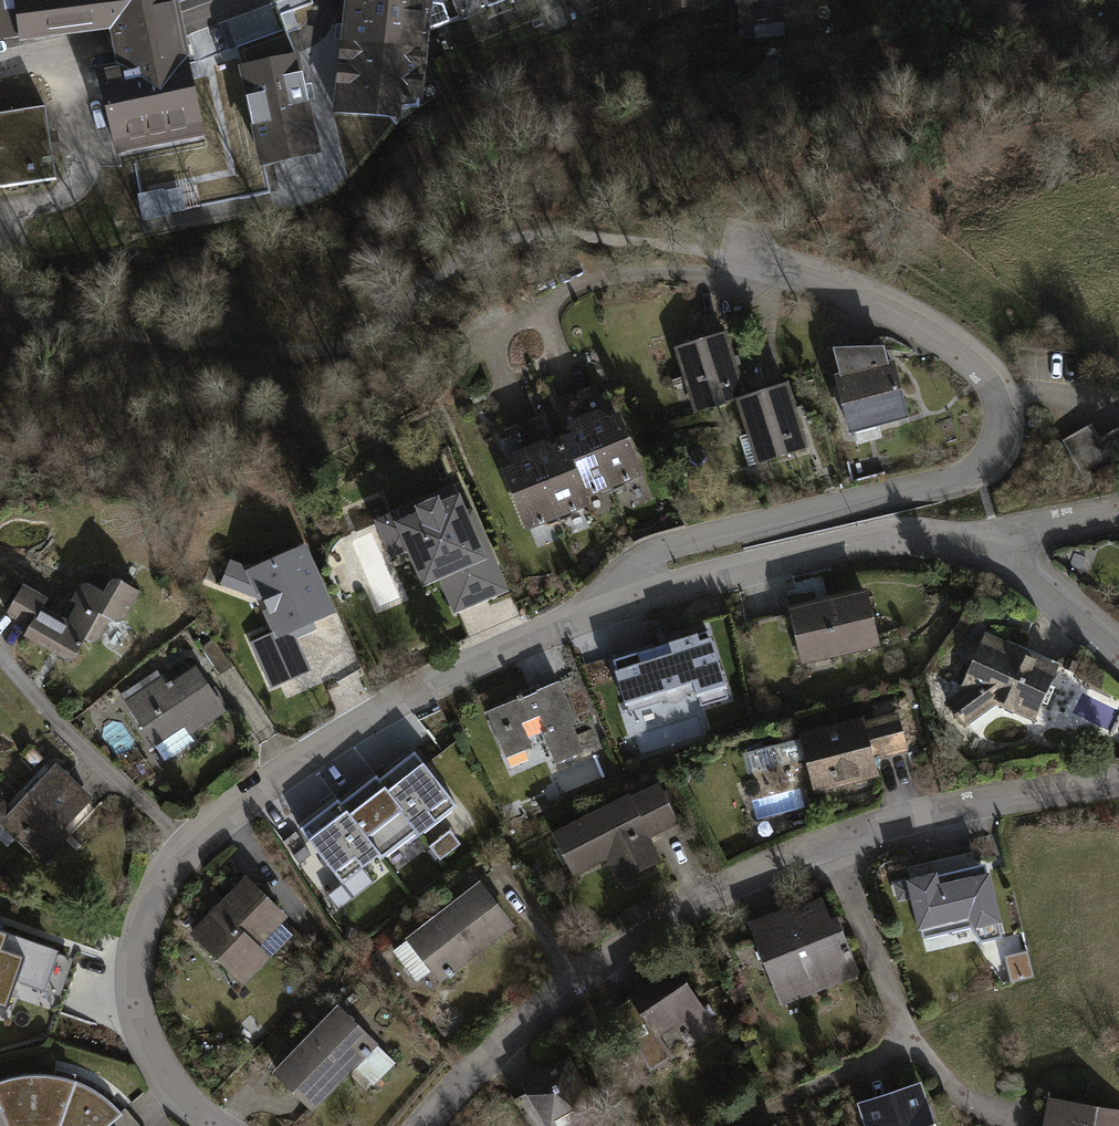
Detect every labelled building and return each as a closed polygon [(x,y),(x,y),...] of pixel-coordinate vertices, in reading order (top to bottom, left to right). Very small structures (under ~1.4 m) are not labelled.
[(197,127),(178,24),(173,0),(0,0),(0,40),(113,25),(116,39),(121,67),(97,72),(115,144),(197,127)] [(336,113),(399,121),(419,108),(426,32),(430,0),(349,0),(336,113)] [(426,32),(435,29),(445,55),(542,17),(536,0),(430,0),(426,32)] [(703,0),(660,0),(661,11),(704,7),(703,0)] [(739,11),(740,28),(760,26),(785,23),(783,0),(737,0),(739,11)] [(785,23),(760,26),(762,39),(837,31),(833,0),(783,0),(785,23)] [(787,67),(785,47),(746,50),(748,71),(787,67)] [(298,57),(237,70),(259,170),(320,157),(298,57)] [(45,106),(0,113),(0,188),(56,179),(45,106)] [(728,332),(673,349),(694,417),(737,403),(757,466),(810,450),(790,385),(748,398),(728,332)] [(841,377),(836,378),(850,436),(910,420),(896,362),(889,364),(886,349),(834,351),(841,377)] [(646,478),(621,414),(610,418),(598,412),(570,423),(565,436),(546,444),(544,442),(515,454),(511,467),(501,471),(526,535),(593,508),(589,500),(646,478)] [(1101,438),(1092,421),(1058,441),(1080,479),(1107,464),(1113,474),(1118,471),(1118,427),(1101,438)] [(455,487),(374,522),(391,561),(406,554),(422,590),(439,583),(454,616),(509,592),(473,509),(466,512),(455,487)] [(328,575),(263,602),(294,677),(359,650),(328,575)] [(48,600),(21,585),(5,616),(27,628),(21,640),(64,663),(68,663),(72,663),(74,660),(76,657),(84,642),(89,645),(93,645),(98,643),(101,638),(109,624),(114,625),(120,625),(124,622),(127,618),(139,595),(120,585),(117,583),(113,583),(110,585),(107,588),(103,595),(90,587),(87,586),(84,586),(81,587),(78,589),(71,602),(76,605),(67,623),(42,610),(48,600)] [(868,591),(788,609),(802,667),(881,649),(868,591)] [(710,632),(612,663),(628,714),(666,703),(674,705),(681,704),(686,701),(689,696),(696,694),(699,707),(730,697),(710,632)] [(1061,667),(986,634),(961,691),(946,703),(965,730),(998,706),(1036,723),(1061,667)] [(214,640),(201,649),(219,677),(232,669),(214,640)] [(161,679),(123,703),(163,764),(195,744),(191,737),(226,714),(196,668),(166,687),(161,679)] [(559,683),(487,713),(506,759),(532,749),(522,725),(540,718),(548,736),(544,738),(556,766),(585,754),(574,728),(578,727),(559,683)] [(866,719),(800,735),(801,740),(743,755),(749,776),(807,761),(815,794),(880,778),(876,761),(910,753),(900,714),(867,722),(866,719)] [(415,755),(378,782),(418,835),(421,839),(458,812),(415,755)] [(54,766),(13,810),(3,802),(0,805),(0,828),(43,868),(70,838),(64,832),(93,801),(54,766)] [(340,806),(381,859),(382,862),(418,835),(378,782),(376,779),(340,806)] [(629,796),(551,836),(574,880),(607,863),(619,886),(663,862),(652,840),(681,825),(660,785),(631,800),(629,796)] [(338,803),(300,832),(343,888),(381,859),(340,806),(338,803)] [(939,872),(938,867),(905,875),(918,927),(920,927),(922,937),(970,926),(981,940),(1004,935),(1000,919),(1002,918),(990,869),(988,870),(986,860),(939,872)] [(288,920),(245,878),(188,937),(242,989),(297,933),(286,922),(288,920)] [(481,883),(405,940),(440,986),(516,929),(481,883)] [(794,901),(748,919),(782,1005),(862,973),(838,911),(831,914),(823,895),(796,906),(794,901)] [(59,953),(0,933),(0,1012),(7,1015),(17,985),(45,994),(59,953)] [(676,962),(629,993),(631,995),(615,1005),(651,1069),(670,1056),(671,1058),(719,1027),(676,962)] [(338,1007),(271,1077),(312,1116),(356,1069),(374,1087),(396,1065),(377,1047),(379,1046),(338,1007)] [(519,1079),(525,1089),(514,1096),(531,1125),(592,1125),(602,1121),(596,1109),(600,1107),(569,1051),(519,1079)] [(124,1111),(104,1093),(88,1082),(65,1073),(41,1069),(18,1071),(0,1076),(0,1125),(108,1125),(124,1111)] [(857,1100),(865,1125),(937,1125),(921,1079),(857,1100)] [(1049,1096),(1043,1125),(1118,1125),(1118,1108),(1049,1096)] [(132,1113),(112,1125),(140,1125),(132,1113)]
